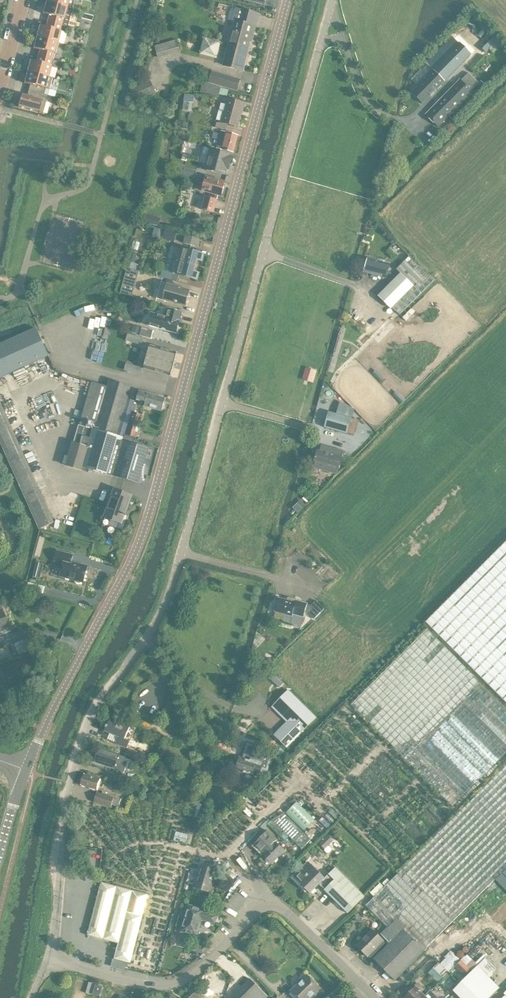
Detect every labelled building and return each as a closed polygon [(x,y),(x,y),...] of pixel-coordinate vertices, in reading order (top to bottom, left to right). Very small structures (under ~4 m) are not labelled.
[(45,2),(71,9),(74,0),(46,0),(45,2)] [(45,2),(42,13),(48,15),(47,21),(62,25),(67,26),(71,9),(45,2)] [(233,20),(235,21),(223,65),(242,70),(255,21),(257,22),(259,14),(236,8),(233,20)] [(39,25),(36,37),(58,43),(63,44),(66,32),(60,31),(62,25),(47,21),(45,27),(39,25)] [(36,37),(33,48),(39,50),(38,56),(53,60),(54,54),(55,54),(58,43),(36,37)] [(221,43),(206,38),(201,53),(216,58),(221,43)] [(428,63),(435,71),(445,82),(472,56),(461,45),(454,38),(428,63)] [(177,40),(155,47),(158,57),(180,51),(177,40)] [(30,60),(27,71),(49,77),(52,66),(51,66),(53,60),(38,56),(36,62),(30,60)] [(27,71),(24,83),(30,85),(28,91),(43,95),(43,94),(45,89),(49,90),(52,78),(49,77),(27,71)] [(412,94),(423,104),(445,82),(435,71),(412,94)] [(241,80),(212,72),(209,83),(222,86),(237,91),(241,80)] [(460,79),(426,115),(438,127),(472,91),(471,90),(460,80),(460,79)] [(229,90),(221,88),(222,86),(209,83),(203,81),(200,93),(219,98),(219,95),(228,97),(229,90)] [(155,93),(150,82),(131,90),(136,101),(155,93)] [(21,95),(18,107),(43,113),(48,95),(43,94),(43,95),(28,91),(27,97),(21,95)] [(195,95),(185,94),(182,109),(192,111),(195,95)] [(228,99),(222,122),(218,121),(216,128),(226,130),(228,124),(238,127),(244,104),(228,99)] [(234,152),(238,136),(222,132),(221,135),(213,133),(212,139),(219,141),(217,148),(234,152)] [(229,169),(232,157),(230,156),(230,155),(212,150),(207,170),(225,175),(227,169),(229,169)] [(178,167),(176,174),(195,179),(196,172),(178,167)] [(222,196),(225,182),(206,177),(203,191),(210,193),(208,198),(206,197),(202,210),(214,213),(219,195),(222,196)] [(152,237),(163,240),(165,230),(155,227),(152,237)] [(172,246),(168,258),(196,266),(198,260),(203,261),(204,255),(172,246)] [(163,278),(164,279),(164,278),(177,282),(179,275),(197,280),(199,273),(194,272),(196,266),(168,258),(165,271),(166,271),(164,278),(163,278)] [(386,278),(390,264),(368,259),(364,272),(373,274),(373,277),(378,278),(379,276),(386,278)] [(125,268),(127,268),(137,271),(138,265),(136,265),(137,264),(127,261),(125,268)] [(140,272),(137,271),(127,268),(120,293),(133,297),(140,272)] [(393,307),(396,311),(418,290),(401,273),(379,296),(392,309),(393,307)] [(186,307),(190,290),(167,284),(163,300),(186,307)] [(178,327),(182,313),(167,309),(165,317),(151,313),(147,326),(160,329),(177,334),(177,332),(178,332),(179,328),(178,327)] [(133,326),(131,332),(140,334),(141,328),(133,326)] [(152,337),(154,329),(143,326),(141,334),(152,337)] [(0,345),(0,378),(49,356),(37,329),(0,345)] [(142,344),(144,339),(128,334),(127,341),(142,345),(142,344)] [(174,364),(177,353),(150,346),(147,357),(174,364)] [(171,376),(174,364),(147,357),(144,369),(171,376)] [(140,374),(142,368),(126,364),(125,370),(140,374)] [(112,476),(112,475),(136,482),(145,448),(122,441),(124,437),(117,435),(131,386),(110,380),(108,386),(92,382),(80,425),(79,424),(67,466),(82,470),(83,467),(112,476)] [(137,400),(145,403),(145,406),(162,411),(165,399),(139,392),(137,400)] [(39,529),(54,523),(0,402),(0,442),(39,529)] [(329,412),(324,427),(348,434),(354,410),(339,402),(336,414),(329,412)] [(143,415),(133,413),(127,435),(137,438),(143,415)] [(314,463),(313,467),(336,474),(337,474),(337,473),(343,451),(324,445),(322,452),(318,451),(317,454),(316,454),(314,455),(313,458),(315,460),(314,463)] [(131,495),(114,490),(105,518),(111,520),(109,525),(117,528),(119,523),(119,522),(122,523),(122,522),(121,522),(123,515),(125,516),(126,514),(124,514),(130,496),(131,497),(131,495)] [(439,635),(505,702),(505,543),(426,622),(439,635)] [(59,551),(58,551),(55,561),(64,564),(60,577),(75,581),(76,583),(80,584),(82,583),(84,583),(88,566),(72,562),(72,561),(73,555),(59,551)] [(276,611),(277,611),(276,618),(285,620),(286,614),(293,616),(293,614),(304,617),(308,604),(289,599),(289,601),(280,599),(276,611)] [(308,612),(315,618),(324,609),(316,600),(311,605),(308,612)] [(453,807),(505,754),(505,708),(437,637),(439,635),(426,622),(347,701),(453,807)] [(288,690),(273,705),(289,722),(275,736),(287,747),(316,718),(288,690)] [(116,744),(127,748),(136,728),(108,716),(104,731),(119,737),(116,744)] [(240,758),(236,771),(238,771),(237,776),(244,778),(246,773),(254,775),(260,776),(263,767),(263,764),(267,765),(270,756),(260,753),(262,748),(248,745),(244,759),(240,758)] [(119,754),(99,748),(94,762),(114,769),(115,768),(124,774),(128,761),(126,760),(127,758),(119,755),(119,754)] [(137,758),(148,763),(151,756),(140,751),(137,758)] [(454,818),(376,895),(366,906),(383,923),(388,928),(381,935),(389,944),(373,959),(395,981),(427,949),(426,948),(430,943),(505,868),(505,766),(454,818)] [(97,790),(101,779),(84,774),(81,785),(97,790)] [(120,800),(116,799),(97,793),(93,802),(111,808),(112,804),(118,806),(120,800)] [(302,849),(311,840),(285,815),(276,823),(272,819),(268,824),(281,837),(285,833),(302,849)] [(260,851),(272,863),(284,851),(275,842),(276,840),(267,831),(252,846),(259,853),(260,851)] [(216,870),(205,866),(207,860),(195,856),(190,871),(199,873),(195,888),(209,893),(216,870)] [(310,893),(320,883),(324,878),(308,862),(294,876),(310,893)] [(324,890),(348,913),(365,896),(336,867),(320,883),(326,888),(324,890)] [(143,916),(127,912),(132,891),(101,882),(87,935),(119,943),(115,959),(130,963),(143,916)] [(218,915),(205,911),(206,909),(190,904),(182,931),(196,936),(201,920),(215,924),(218,915)] [(372,956),(385,943),(372,930),(372,931),(364,939),(362,939),(359,942),(359,945),(358,946),(357,945),(357,946),(368,956),(370,954),(372,956)] [(172,947),(183,950),(185,942),(174,939),(172,947)] [(203,953),(209,947),(205,943),(202,946),(191,943),(189,949),(203,953)] [(428,973),(438,984),(449,973),(438,963),(428,973)] [(460,997),(490,997),(499,989),(477,966),(453,990),(460,997)] [(320,988),(312,981),(312,979),(310,977),(308,977),(307,975),(306,977),(304,975),(296,983),(298,985),(291,992),(297,997),(310,997),(320,988)] [(268,997),(250,979),(231,997),(266,997),(268,997)] [(94,983),(89,982),(86,993),(91,994),(94,983)] [(403,997),(422,997),(424,996),(421,992),(424,990),(418,983),(403,997)] [(103,987),(95,985),(92,994),(100,996),(103,987)] [(424,996),(422,997),(439,997),(430,990),(424,996)]
